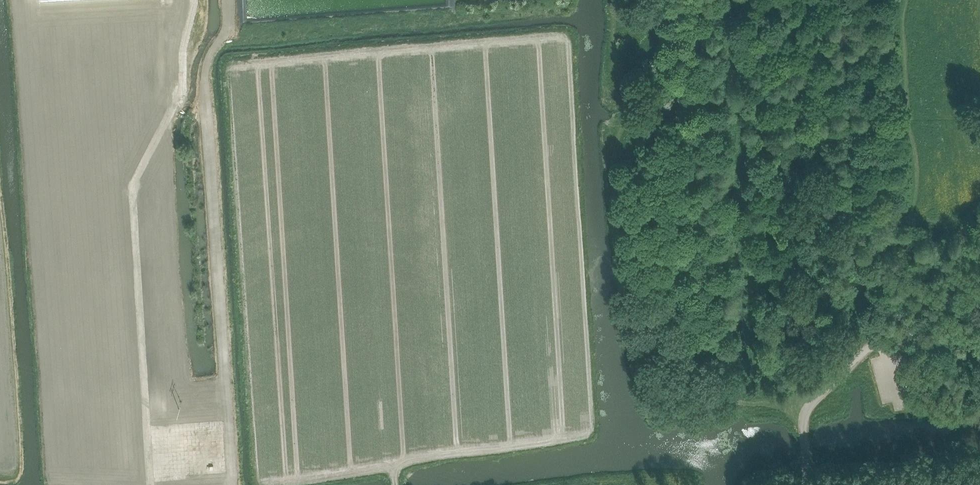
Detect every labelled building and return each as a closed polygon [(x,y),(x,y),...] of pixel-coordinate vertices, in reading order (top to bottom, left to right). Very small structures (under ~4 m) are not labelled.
[(115,133),(121,139),(130,132),(124,125),(115,133)]
